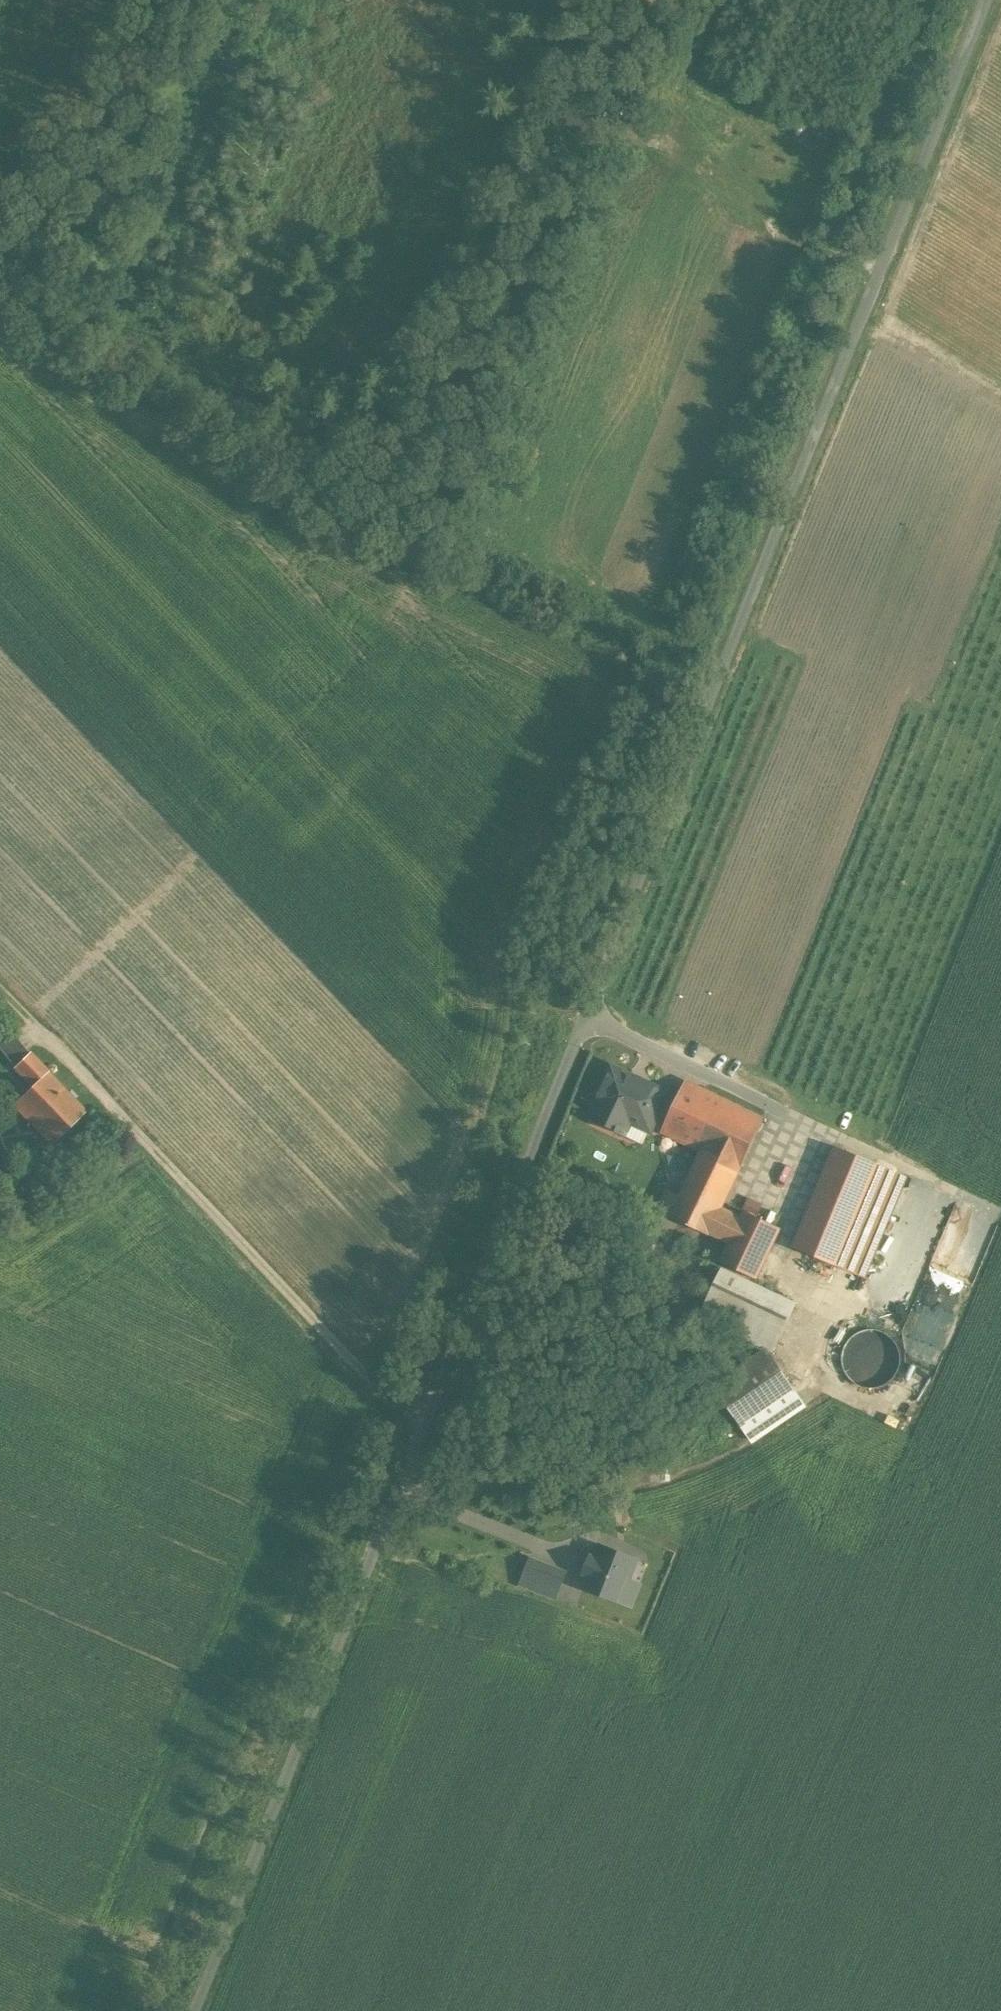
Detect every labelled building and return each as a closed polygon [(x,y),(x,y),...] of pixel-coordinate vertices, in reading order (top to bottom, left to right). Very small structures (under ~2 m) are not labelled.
[(86,1112),(31,1052),(16,1067),(34,1086),(14,1104),(51,1144),(86,1112)] [(668,1094),(613,1067),(595,1103),(597,1104),(591,1117),(617,1129),(616,1131),(627,1136),(631,1129),(630,1128),(632,1123),(650,1131),(657,1116),(667,1096),(668,1094)] [(763,1121),(687,1084),(679,1101),(669,1122),(665,1131),(701,1149),(679,1196),(676,1194),(666,1215),(709,1236),(710,1235),(728,1244),(720,1261),(756,1279),(780,1229),(743,1211),(740,1217),(721,1208),(763,1121)] [(669,1122),(679,1101),(667,1096),(657,1116),(669,1122)] [(907,1177),(836,1147),(793,1247),(865,1278),(907,1177)] [(795,1303),(722,1269),(700,1316),(773,1350),(795,1303)] [(889,1333),(880,1329),(871,1327),(861,1329),(853,1334),(847,1342),(844,1351),(844,1360),(847,1370),(854,1377),(862,1382),(872,1383),(881,1381),(890,1376),(896,1369),(899,1360),(899,1350),(895,1341),(889,1333)] [(782,1379),(764,1351),(715,1384),(744,1428),(796,1394),(784,1377),(782,1379)] [(633,1606),(641,1580),(631,1577),(638,1555),(597,1543),(591,1565),(575,1560),(567,1587),(633,1606)] [(517,1587),(557,1596),(564,1565),(524,1556),(517,1587)]
